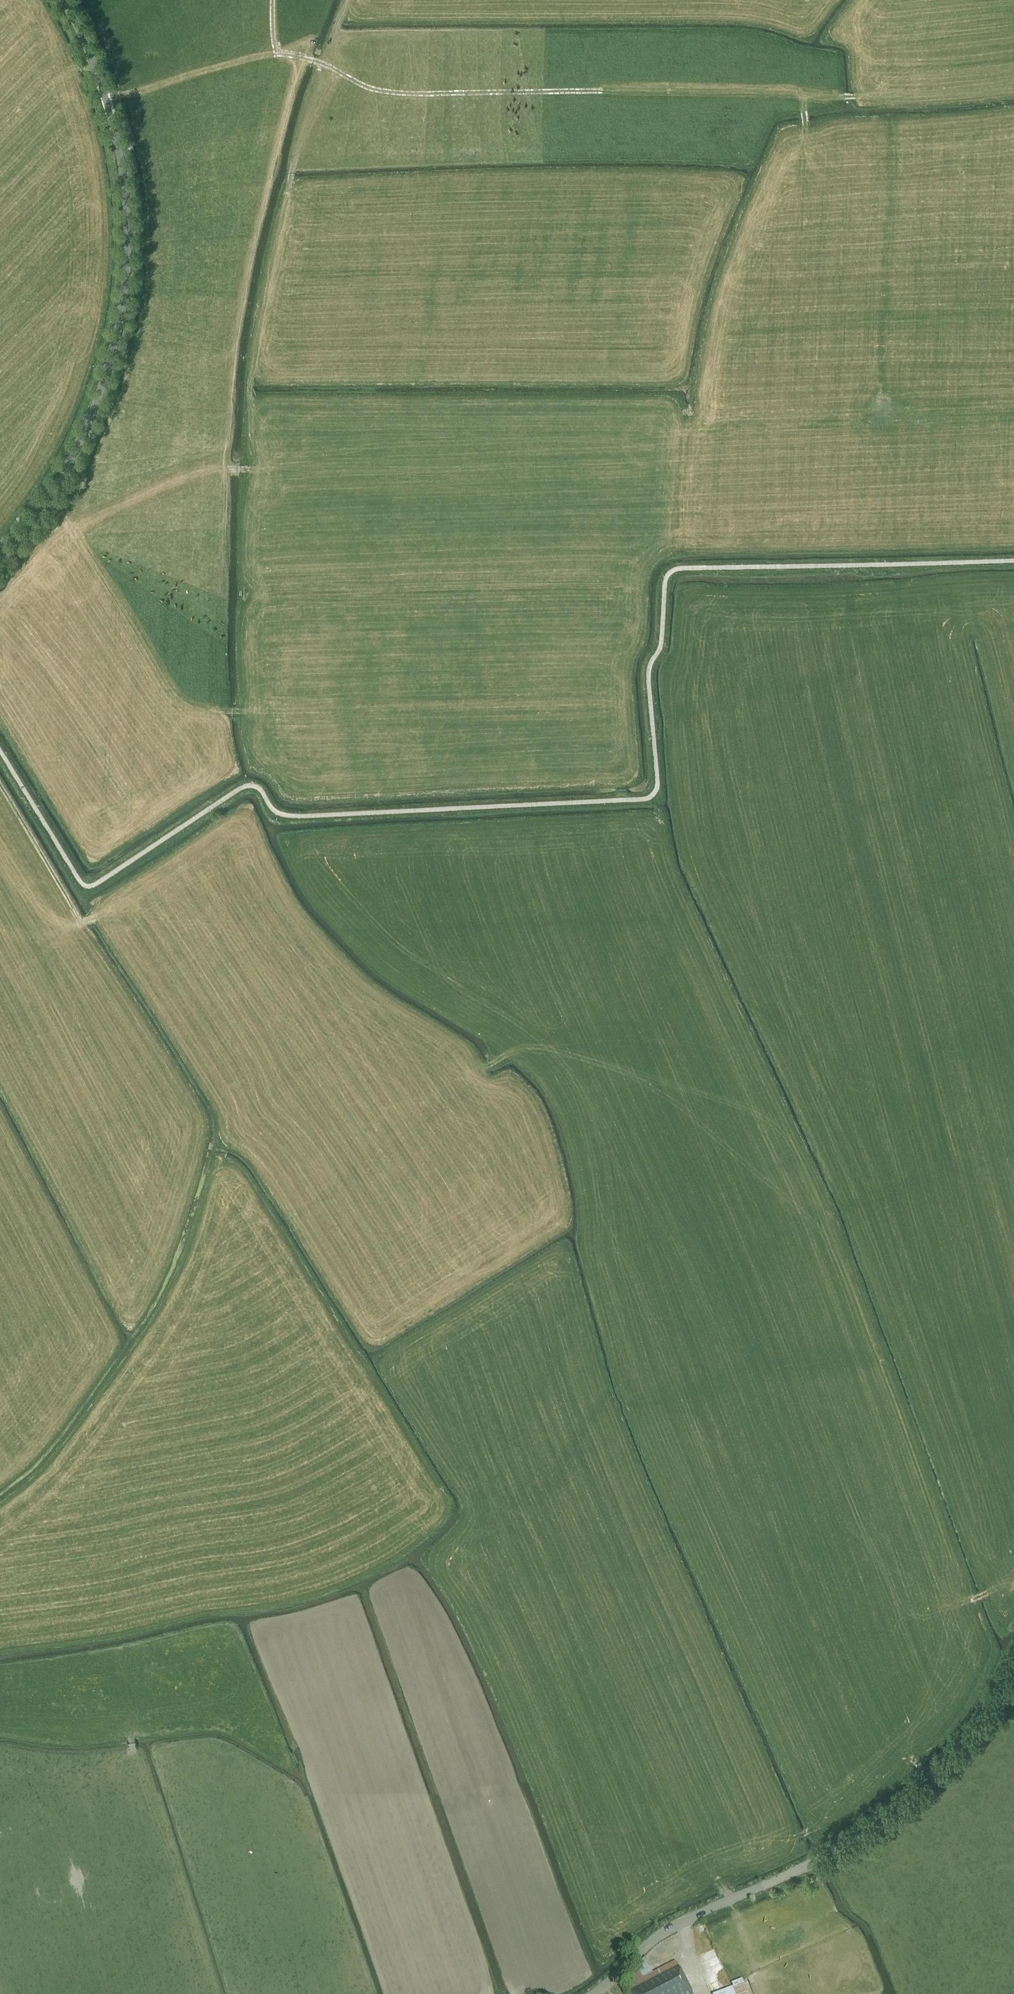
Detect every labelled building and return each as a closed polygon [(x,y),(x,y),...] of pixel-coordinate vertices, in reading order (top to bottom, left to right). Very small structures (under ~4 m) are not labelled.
[(710,1971),(722,1969),(719,1951),(707,1953),(710,1971)] [(629,1990),(631,1993),(692,1993),(693,1993),(678,1965),(677,1965),(675,1961),(646,1976),(643,1977),(637,1967),(627,1978),(624,1981),(629,1990)] [(742,1979),(731,1983),(733,1987),(714,1993),(748,1993),(742,1979)]
